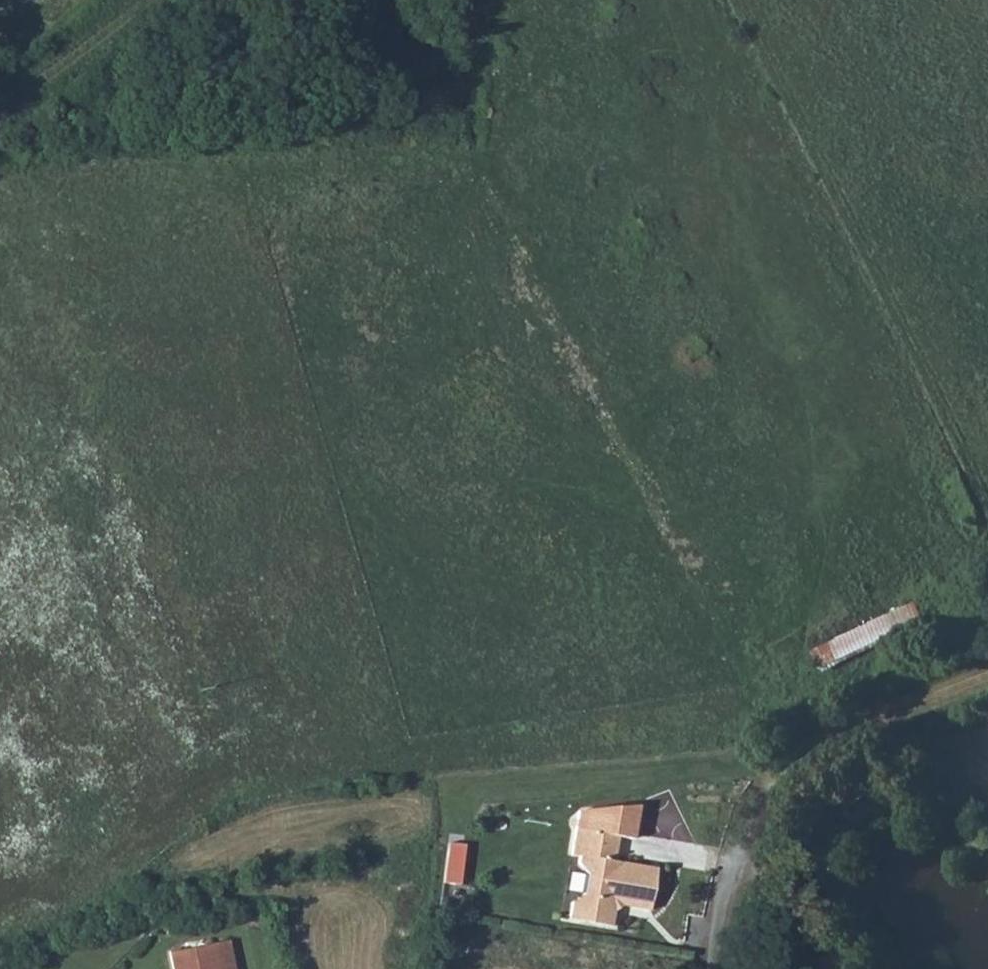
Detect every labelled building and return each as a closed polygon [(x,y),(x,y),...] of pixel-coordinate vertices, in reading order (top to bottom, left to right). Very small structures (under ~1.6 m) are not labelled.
[(932,632),(919,601),(814,650),(826,670),(909,633),(913,641),(932,632)] [(615,865),(619,836),(637,839),(643,805),(582,812),(573,858),(588,874),(585,897),(571,907),(568,923),(615,931),(616,913),(612,909),(623,901),(630,911),(651,912),(659,872),(615,865)] [(213,948),(201,950),(205,968),(218,968),(213,948)] [(201,950),(171,955),(174,968),(205,968),(201,950)] [(171,955),(156,958),(158,968),(174,968),(171,955)]
